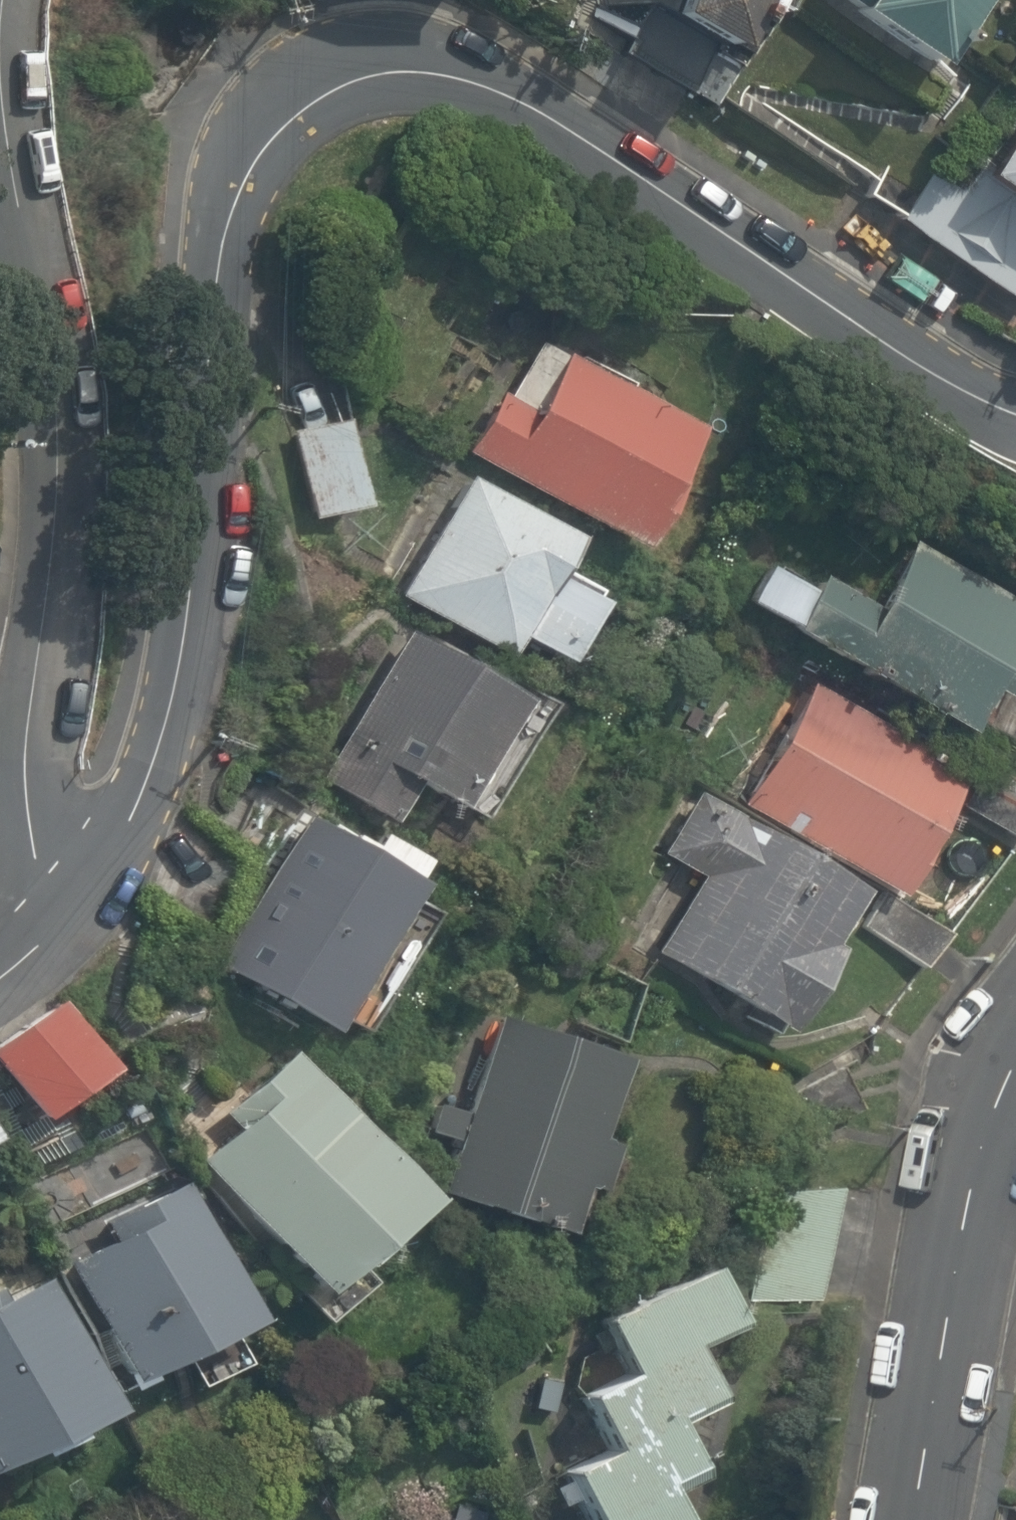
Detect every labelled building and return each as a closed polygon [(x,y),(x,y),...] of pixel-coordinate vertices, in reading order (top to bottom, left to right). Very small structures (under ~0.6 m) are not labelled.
[(663,13),(724,46),(749,0),(670,0),(663,13)] [(843,4),(933,63),(977,0),(845,0),(843,4)] [(980,170),(1015,195),(1015,120),(980,170)] [(892,209),(1015,299),(1015,241),(953,197),(984,153),(949,127),(892,209)] [(687,422),(531,330),(460,448),(627,547),(655,501),(644,495),(687,422)] [(356,499),(336,412),(285,423),(306,510),(356,499)] [(568,527),(462,469),(397,587),(501,644),(510,627),(556,653),(595,581),(551,557),(568,527)] [(815,578),(783,633),(957,732),(981,690),(1000,701),(1015,674),(1015,600),(911,540),(870,609),(815,578)] [(542,705),(399,629),(322,773),(464,849),(542,705)] [(981,755),(824,667),(743,812),(900,899),(981,755)] [(851,885),(697,790),(665,842),(699,864),(650,943),(778,1023),(832,936),(822,931),(851,885)] [(422,871),(311,803),(215,959),(326,1027),(422,871)] [(73,995),(0,1044),(0,1053),(43,1116),(119,1064),(73,995)] [(625,1043),(486,1002),(433,1179),(572,1220),(625,1043)] [(430,1192),(295,1051),(197,1144),(331,1285),(430,1192)] [(197,1183),(62,1246),(128,1385),(263,1322),(197,1183)] [(776,1192),(759,1295),(820,1298),(840,1188),(776,1192)] [(0,1290),(0,1475),(120,1422),(52,1268),(0,1290)] [(718,1269),(612,1314),(638,1376),(700,1350),(744,1331),(718,1269)] [(725,1400),(700,1350),(595,1396),(618,1450),(680,1421),(725,1400)] [(702,1474),(680,1421),(575,1472),(600,1519),(670,1489),(702,1474)] [(670,1489),(600,1519),(686,1519),(670,1489)]
